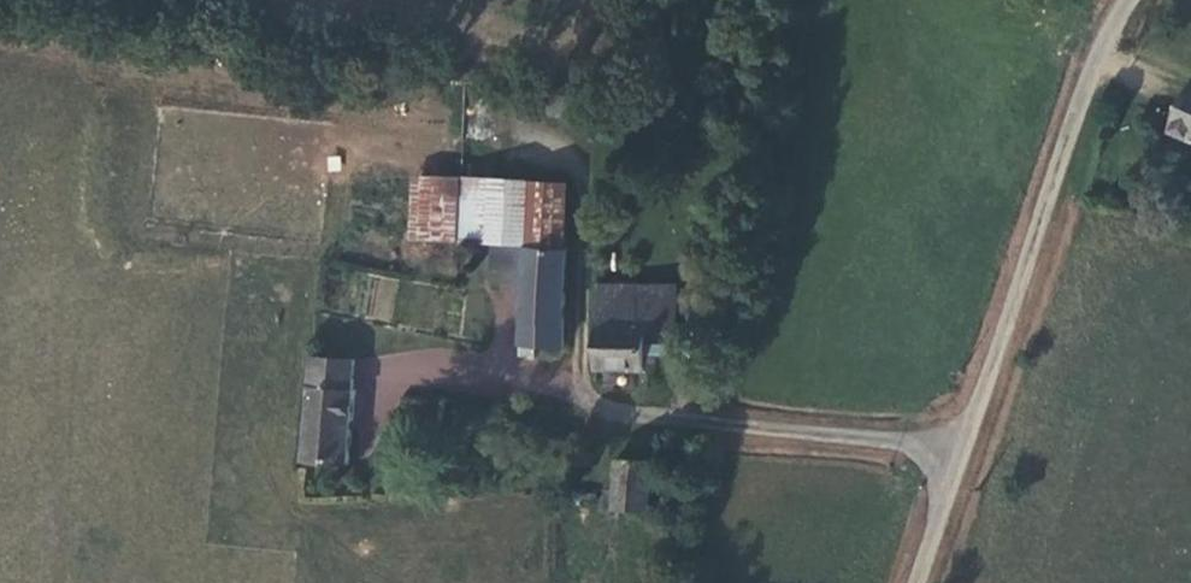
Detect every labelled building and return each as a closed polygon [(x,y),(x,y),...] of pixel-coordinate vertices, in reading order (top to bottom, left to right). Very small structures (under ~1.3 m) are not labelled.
[(494,91),(468,89),(464,141),(491,142),(494,91)] [(1173,133),(1190,142),(1190,99),(1173,133)] [(575,183),(416,176),(413,240),(494,246),(573,250),(575,183)] [(573,250),(494,246),(493,285),(523,286),(520,352),(571,354),(573,250)] [(643,288),(598,282),(598,311),(643,318),(643,288)] [(673,293),(643,288),(643,318),(676,323),(673,293)] [(599,376),(660,376),(660,353),(679,354),(676,323),(643,318),(598,311),(599,376)] [(360,360),(311,357),(303,464),(353,468),(360,360)] [(616,514),(656,516),(659,463),(619,460),(616,514)]
